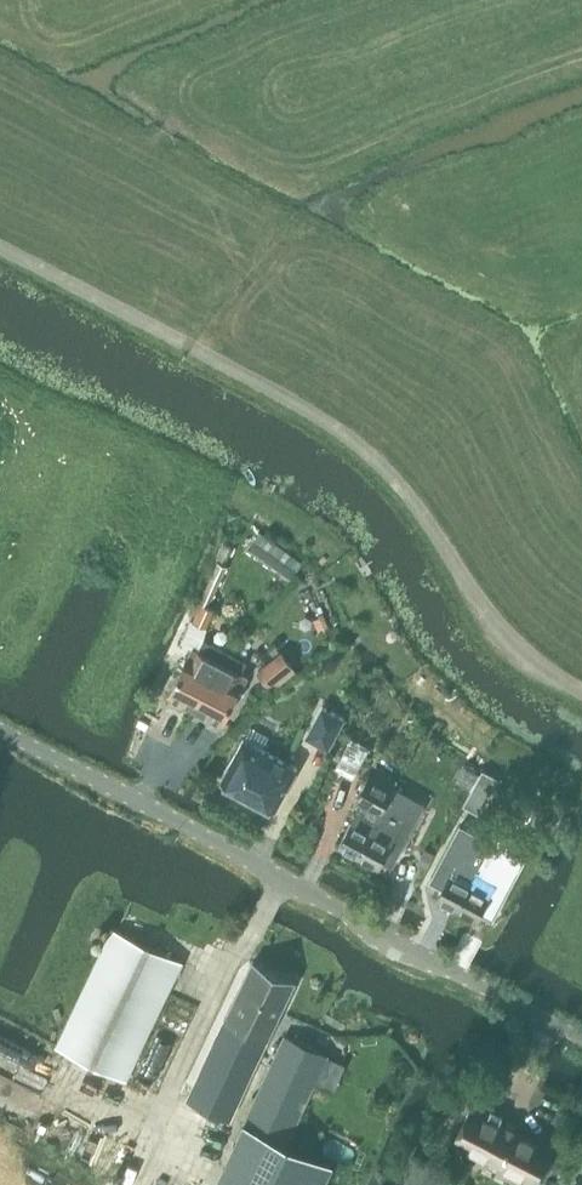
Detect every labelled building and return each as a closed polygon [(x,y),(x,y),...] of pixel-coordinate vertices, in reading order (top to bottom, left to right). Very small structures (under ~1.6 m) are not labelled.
[(255,539),(248,548),(290,579),(296,569),(255,539)] [(224,540),(218,555),(226,558),(232,544),(224,540)] [(219,560),(201,599),(201,600),(209,603),(228,564),(219,560)] [(193,617),(207,624),(215,606),(209,603),(201,600),(193,617)] [(192,619),(181,640),(196,648),(207,627),(192,619)] [(169,692),(196,707),(226,648),(204,637),(193,660),(187,657),(169,692)] [(226,648),(196,707),(223,721),(242,685),(244,686),(250,675),(242,670),(248,660),(226,648)] [(295,668),(282,650),(258,667),(271,685),(295,668)] [(345,717),(323,705),(307,735),(329,747),(345,717)] [(352,737),(335,767),(353,777),(369,747),(352,737)] [(297,767),(243,738),(221,779),(276,808),(297,767)] [(468,766),(460,782),(471,788),(480,773),(468,766)] [(364,802),(359,811),(358,810),(352,821),(352,820),(340,843),(359,853),(381,812),(380,812),(393,788),(370,775),(358,798),(364,802)] [(473,786),(465,802),(478,810),(487,794),(473,786)] [(380,812),(381,812),(359,853),(378,863),(382,857),(393,863),(425,803),(394,787),(393,788),(380,812)] [(461,825),(432,878),(443,884),(438,895),(457,905),(479,864),(480,864),(492,841),(461,825)] [(426,849),(419,861),(427,866),(434,853),(426,849)] [(479,864),(457,905),(476,916),(489,893),(488,892),(498,874),(479,864)] [(112,928),(56,1046),(126,1079),(181,965),(183,961),(112,928)] [(188,1097),(230,1117),(294,980),(253,961),(188,1097)] [(285,1035),(281,1043),(244,1123),(287,1142),(304,1104),(327,1054),(285,1035)] [(472,1109),(457,1139),(534,1179),(550,1149),(472,1109)] [(215,1184),(322,1184),(333,1163),(287,1142),(244,1123),(215,1184)]
